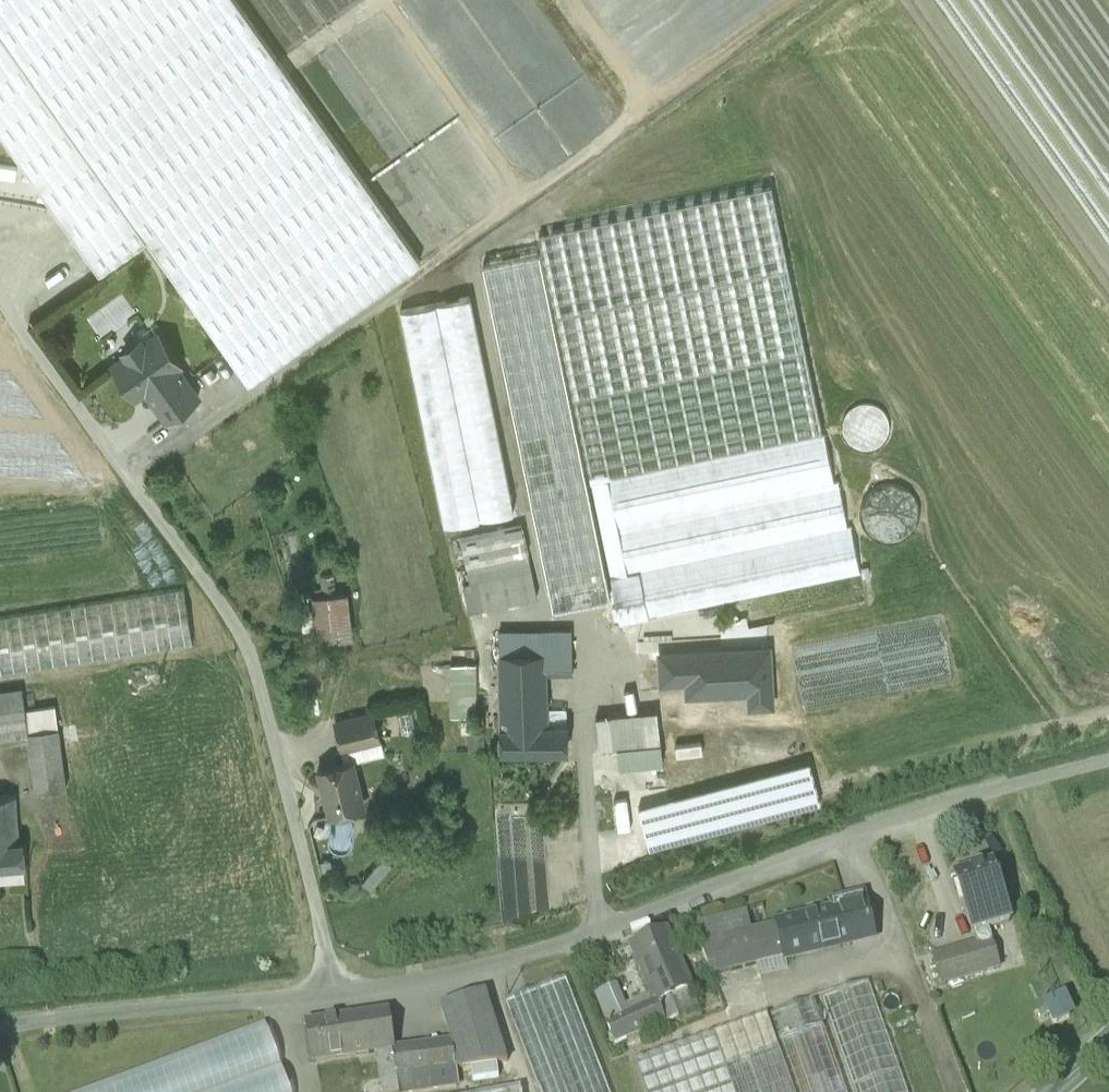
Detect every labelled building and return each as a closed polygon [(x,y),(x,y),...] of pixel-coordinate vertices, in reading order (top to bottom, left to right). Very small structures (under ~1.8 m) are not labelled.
[(236,0),(0,0),(0,131),(100,272),(146,239),(248,383),(420,261),(236,0)] [(771,186),(539,234),(591,481),(608,478),(823,433),(771,186)] [(538,245),(483,256),(507,375),(562,364),(538,245)] [(517,514),(466,266),(448,270),(500,518),(517,514)] [(496,522),(447,281),(412,296),(460,529),(496,522)] [(181,363),(158,332),(143,342),(140,338),(124,349),(127,354),(113,364),(135,396),(146,388),(167,418),(199,395),(177,366),(181,363)] [(562,364),(507,375),(556,614),(610,602),(562,364)] [(845,415),(842,422),(842,430),(844,437),(849,444),(855,449),(863,451),(870,451),(878,448),(884,443),(888,436),(890,428),(889,420),(885,413),(880,408),(873,404),(865,403),(857,405),(850,409),(845,415)] [(823,433),(608,478),(619,526),(835,481),(824,433),(823,433)] [(608,478),(591,481),(622,620),(638,617),(628,571),(620,531),(619,526),(608,478)] [(893,484),(883,485),(874,488),(867,495),(862,503),(860,512),(861,522),(865,531),(872,538),(881,542),(891,543),(900,541),(909,536),(915,529),(918,520),(919,510),(916,501),(910,493),(903,487),(893,484)] [(840,485),(620,531),(628,571),(849,526),(840,485)] [(522,524),(461,537),(467,565),(528,552),(522,524)] [(849,526),(628,571),(638,617),(863,571),(853,525),(849,526)] [(530,554),(471,568),(474,580),(480,579),(486,605),(539,593),(530,554)] [(474,580),(466,582),(472,608),(486,605),(480,579),(474,580)] [(0,613),(0,672),(192,644),(183,586),(0,613)] [(747,615),(755,654),(871,630),(863,591),(747,615)] [(329,592),(314,593),(317,639),(333,638),(329,592)] [(534,627),(502,627),(501,651),(534,651),(534,627)] [(575,628),(534,627),(534,651),(547,652),(575,652),(575,628)] [(756,666),(764,704),(882,680),(874,642),(756,666)] [(727,648),(641,652),(643,680),(677,678),(677,691),(699,690),(698,676),(729,675),(727,648)] [(534,651),(501,651),(501,692),(499,692),(499,727),(502,727),(502,728),(533,728),(533,727),(548,727),(548,724),(547,671),(547,652),(534,651)] [(575,652),(547,652),(547,671),(574,672),(575,652)] [(475,661),(454,663),(456,713),(478,712),(475,661)] [(885,684),(758,711),(765,746),(892,719),(885,684)] [(0,699),(0,735),(27,732),(27,731),(24,710),(23,696),(0,699)] [(55,706),(24,710),(27,731),(57,727),(55,706)] [(657,710),(643,711),(646,743),(660,742),(657,710)] [(643,711),(610,715),(610,716),(613,747),(617,746),(646,743),(643,711)] [(373,713),(335,722),(342,750),(380,740),(373,713)] [(610,716),(596,717),(599,748),(613,747),(610,716)] [(664,731),(669,767),(760,754),(755,718),(664,731)] [(548,727),(533,727),(533,728),(502,728),(502,749),(569,750),(569,724),(548,724),(548,727)] [(57,727),(27,731),(27,732),(35,791),(65,788),(57,727)] [(646,743),(617,746),(619,767),(663,762),(661,742),(660,742),(646,743)] [(353,760),(318,769),(330,815),(359,808),(356,797),(363,796),(353,760)] [(808,763),(638,807),(649,848),(819,803),(808,763)] [(0,794),(0,842),(19,841),(15,793),(0,794)] [(26,861),(24,840),(0,842),(0,863),(26,861)] [(996,866),(959,876),(968,910),(983,905),(1004,900),(1005,899),(996,866)] [(864,896),(831,903),(833,912),(834,912),(841,947),(874,939),(864,896)] [(983,905),(990,931),(991,930),(1011,925),(1004,900),(983,905)] [(990,931),(983,905),(968,910),(978,945),(993,940),(990,931)] [(747,912),(692,925),(712,977),(841,947),(834,912),(833,912),(752,932),(747,912)] [(664,930),(632,945),(630,945),(655,1003),(657,1002),(658,1005),(670,1000),(690,991),(691,991),(692,991),(666,929),(664,929),(664,930)] [(978,945),(947,954),(956,982),(1002,968),(991,930),(990,931),(993,940),(978,945)] [(947,954),(935,958),(943,986),(956,982),(947,954)] [(505,1002),(527,1055),(541,1091),(611,1091),(599,1059),(566,978),(505,1002)] [(824,996),(857,1091),(910,1091),(871,980),(824,996)] [(618,986),(595,996),(607,1025),(630,1015),(618,986)] [(1051,1026),(1075,1017),(1066,993),(1042,1002),(1051,1026)] [(486,994),(441,1008),(451,1042),(452,1042),(456,1070),(507,1063),(486,994)] [(817,998),(769,1015),(777,1040),(826,1023),(817,998)] [(670,1000),(658,1005),(666,1023),(679,1017),(670,1000)] [(655,1003),(632,1014),(641,1035),(666,1023),(658,1005),(657,1002),(655,1003)] [(389,1013),(307,1024),(312,1063),(377,1053),(378,1053),(394,1051),(394,1049),(389,1013)] [(630,1015),(607,1025),(616,1046),(641,1035),(632,1014),(630,1015)] [(777,1040),(769,1015),(635,1061),(645,1091),(796,1091),(777,1040)] [(81,1091),(290,1091),(265,1023),(81,1091)] [(777,1040),(796,1091),(850,1091),(826,1023),(777,1040)] [(378,1053),(377,1053),(382,1085),(397,1083),(397,1078),(456,1070),(452,1042),(451,1042),(394,1049),(394,1051),(378,1053)] [(397,1078),(397,1083),(399,1091),(431,1091),(457,1088),(456,1070),(397,1078)] [(382,1085),(383,1091),(399,1091),(397,1083),(382,1085)]
